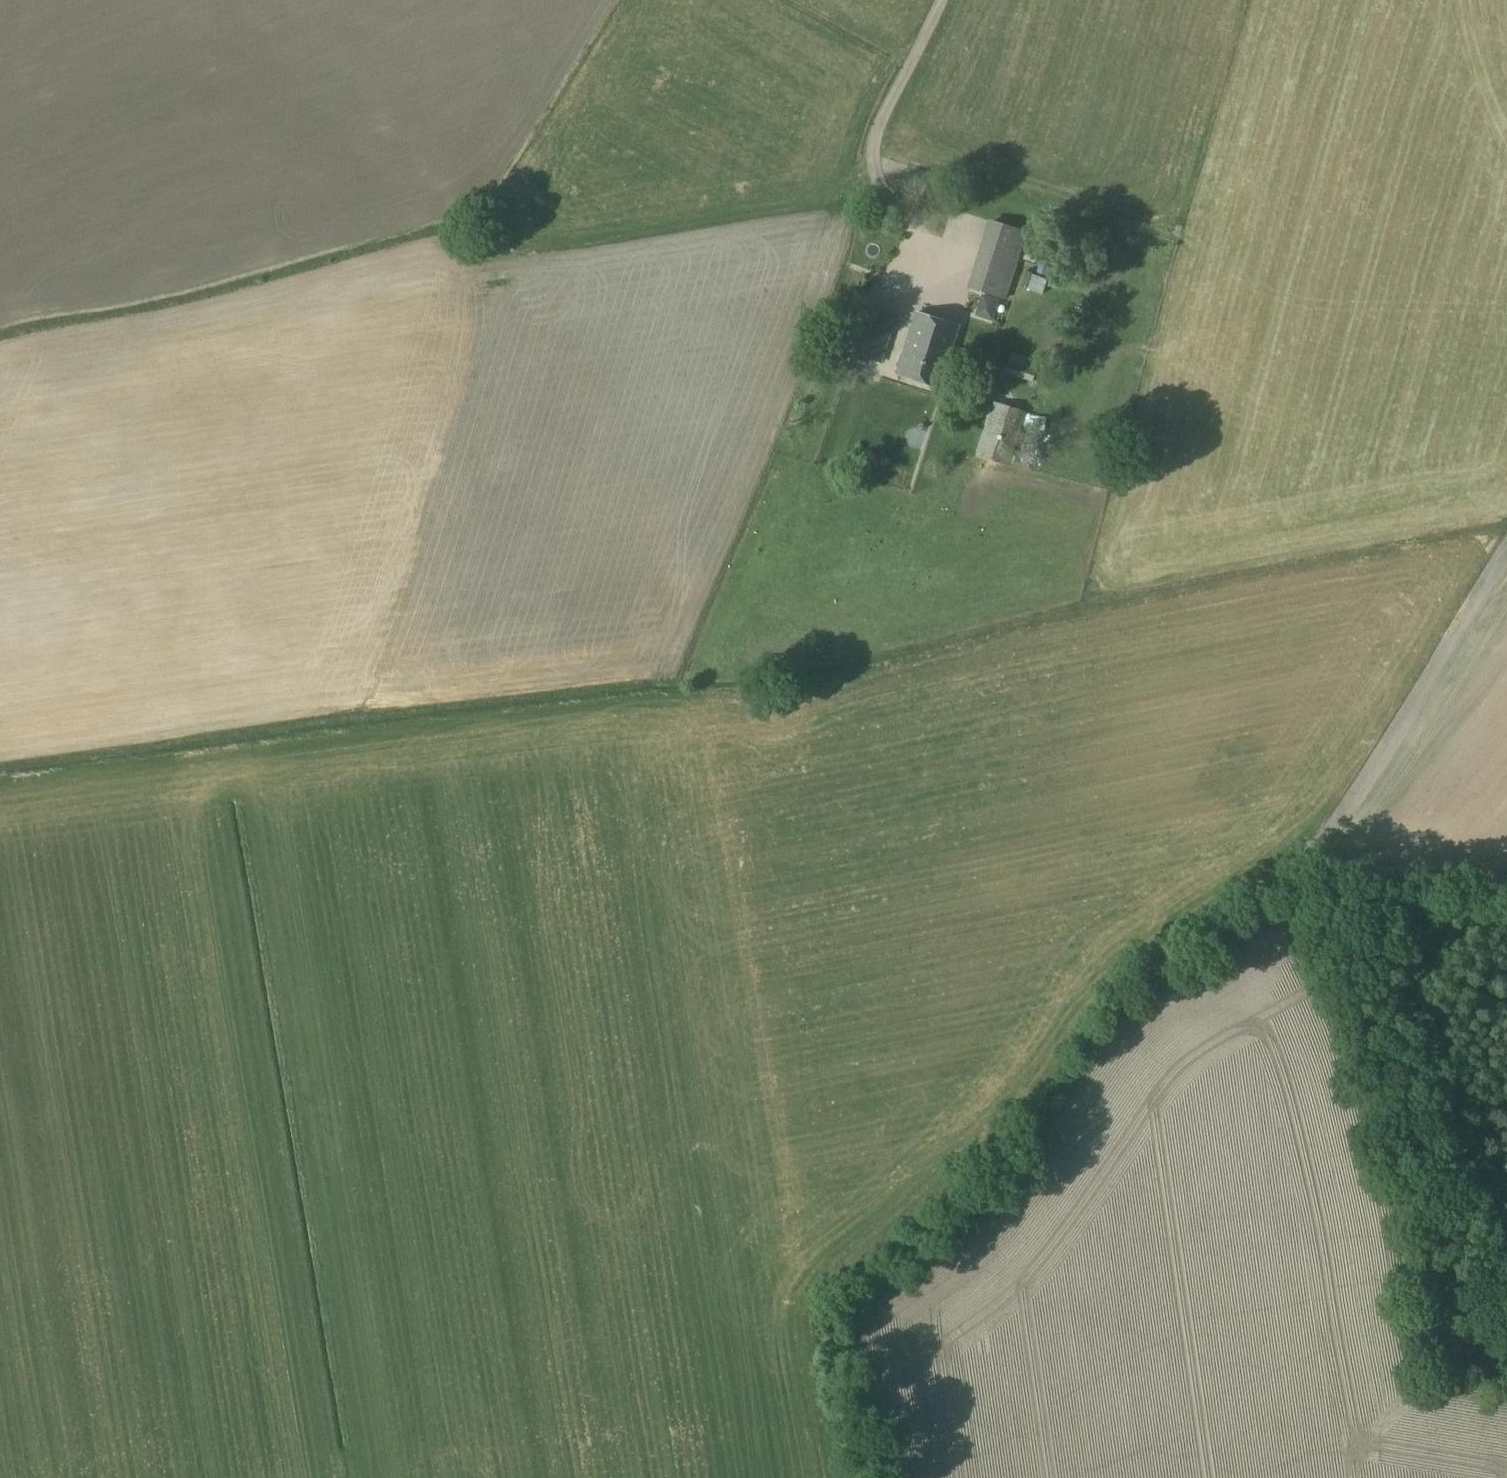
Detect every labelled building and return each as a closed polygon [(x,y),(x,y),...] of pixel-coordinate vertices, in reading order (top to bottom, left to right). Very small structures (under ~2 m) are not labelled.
[(1007,298),(1028,232),(992,221),(971,287),(1007,298)] [(940,386),(959,326),(917,313),(898,373),(940,386)] [(1035,381),(1041,363),(1013,353),(1006,372),(1035,381)] [(1009,464),(1026,413),(996,403),(978,453),(1009,464)]
